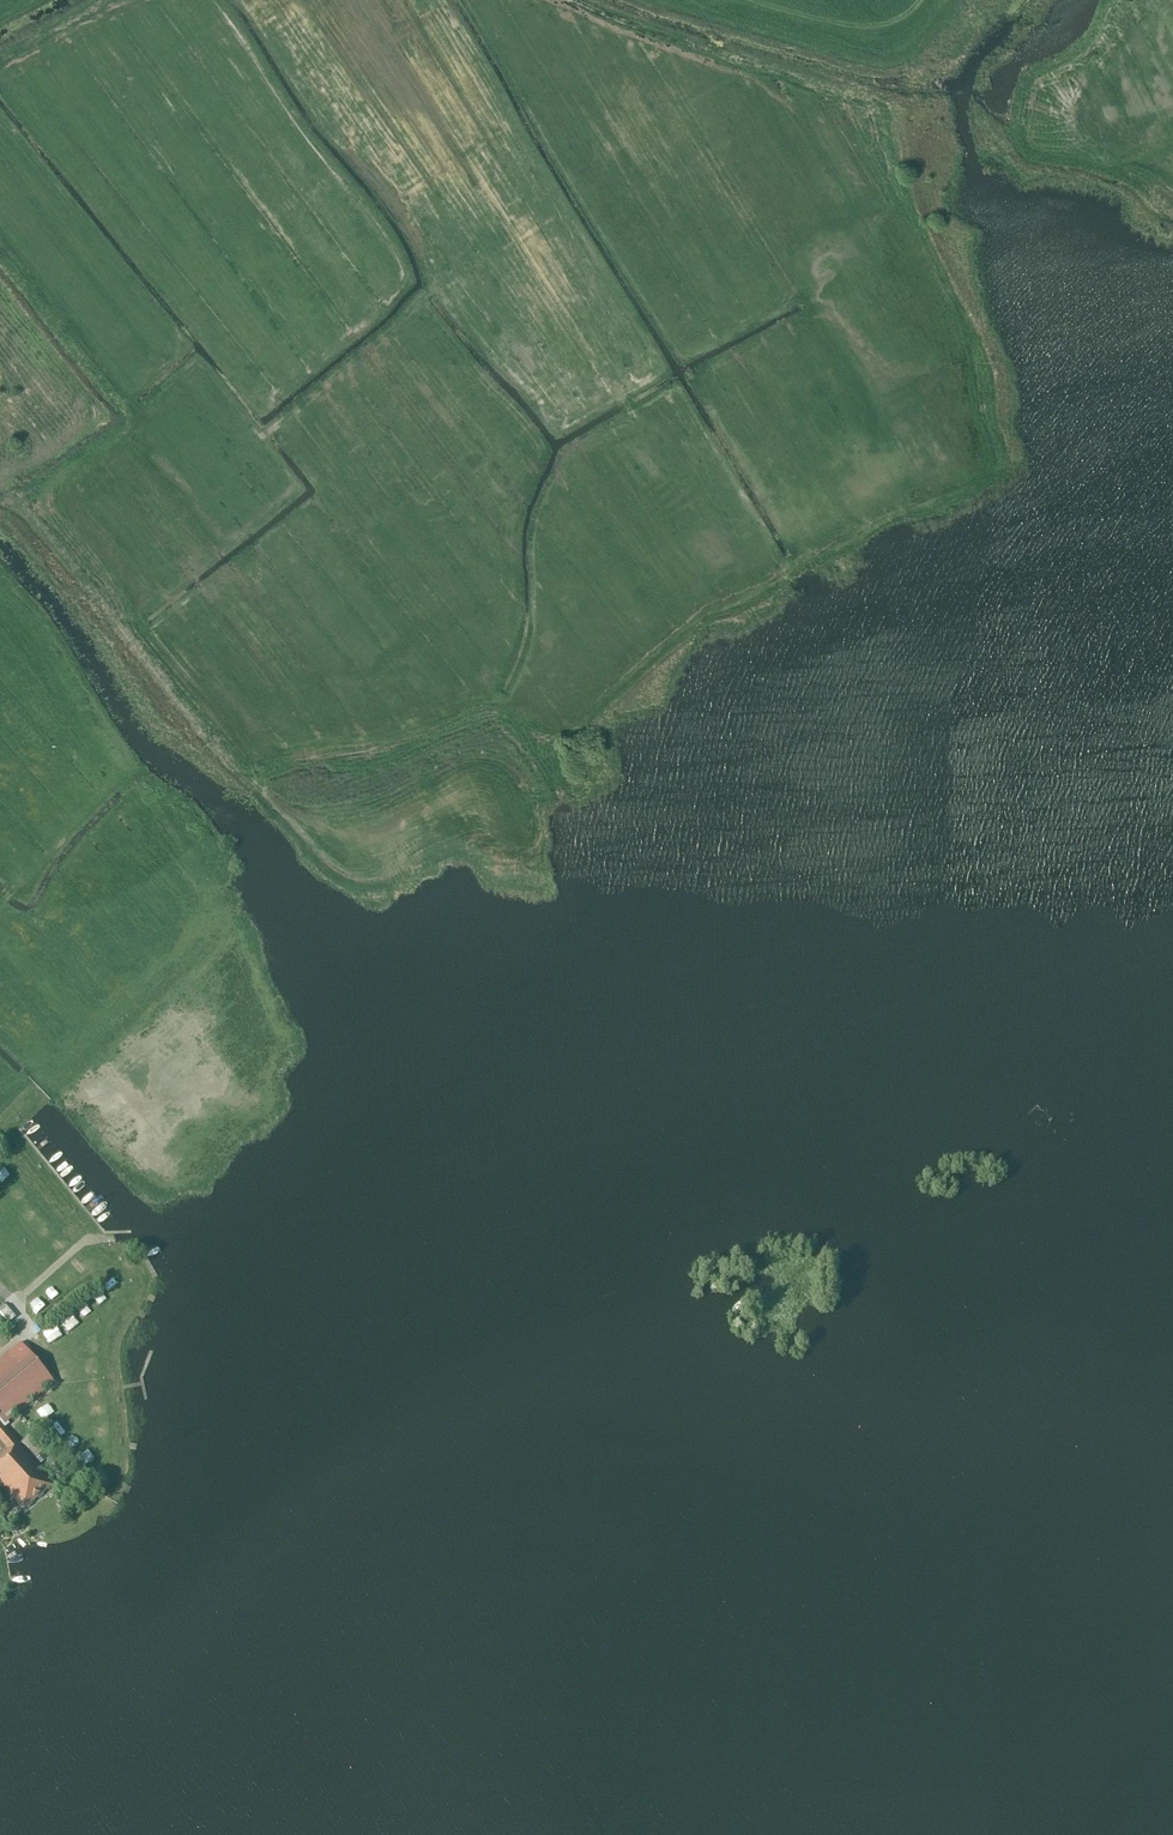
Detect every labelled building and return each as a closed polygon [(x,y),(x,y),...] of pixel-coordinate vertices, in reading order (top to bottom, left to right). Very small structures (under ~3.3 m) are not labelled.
[(116,1273),(105,1282),(115,1293),(126,1284),(116,1273)] [(0,1308),(0,1310),(9,1321),(18,1314),(7,1302),(0,1308)] [(52,1339),(59,1334),(53,1325),(46,1330),(52,1339)] [(4,1428),(9,1424),(7,1422),(54,1383),(20,1344),(0,1361),(0,1486),(12,1501),(14,1499),(23,1510),(52,1485),(4,1428)] [(34,1459),(51,1445),(37,1428),(20,1443),(34,1459)] [(87,1463),(94,1456),(88,1449),(81,1456),(87,1463)] [(39,1465),(46,1459),(42,1454),(35,1460),(39,1465)] [(59,1478),(67,1472),(53,1455),(46,1460),(59,1478)] [(99,1464),(91,1472),(101,1482),(109,1474),(99,1464)]
